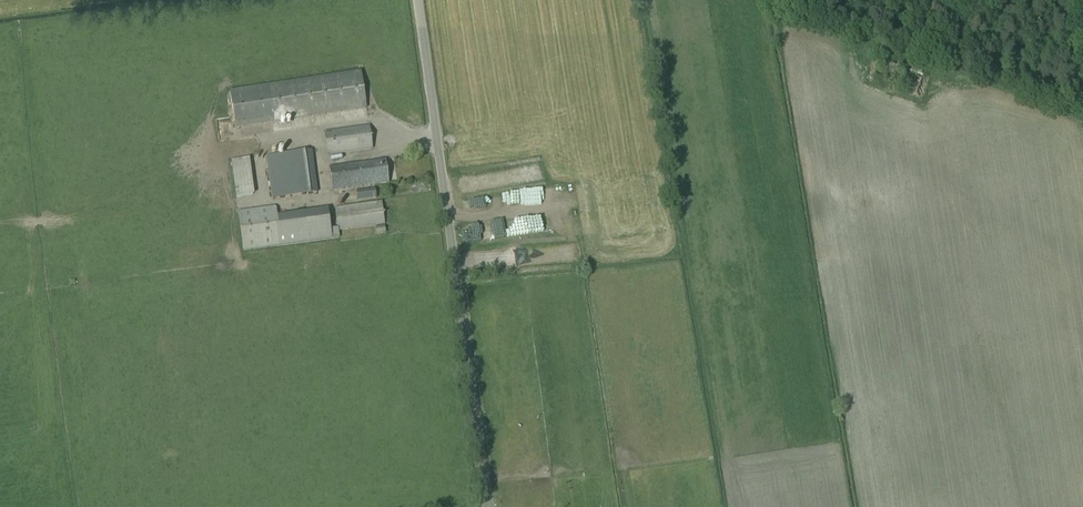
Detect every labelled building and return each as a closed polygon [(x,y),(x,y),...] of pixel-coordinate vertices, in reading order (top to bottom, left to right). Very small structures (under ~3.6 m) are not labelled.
[(911,72),(879,60),(871,82),(916,97),(923,76),(922,75),(925,66),(914,62),(911,72)] [(235,127),(273,122),(366,108),(360,71),(229,91),(235,127)] [(327,154),(371,148),(368,126),(324,132),(327,154)] [(271,198),(317,192),(311,150),(266,156),(271,198)] [(236,197),(254,194),(249,159),(231,161),(236,197)] [(332,191),(387,183),(384,160),(329,167),(332,191)] [(357,201),(375,198),(374,190),(356,192),(357,201)] [(338,230),(384,224),(381,202),(335,208),(337,228),(330,229),(327,209),(277,216),(276,209),(274,207),(238,212),(243,250),(339,237),(338,230)]
